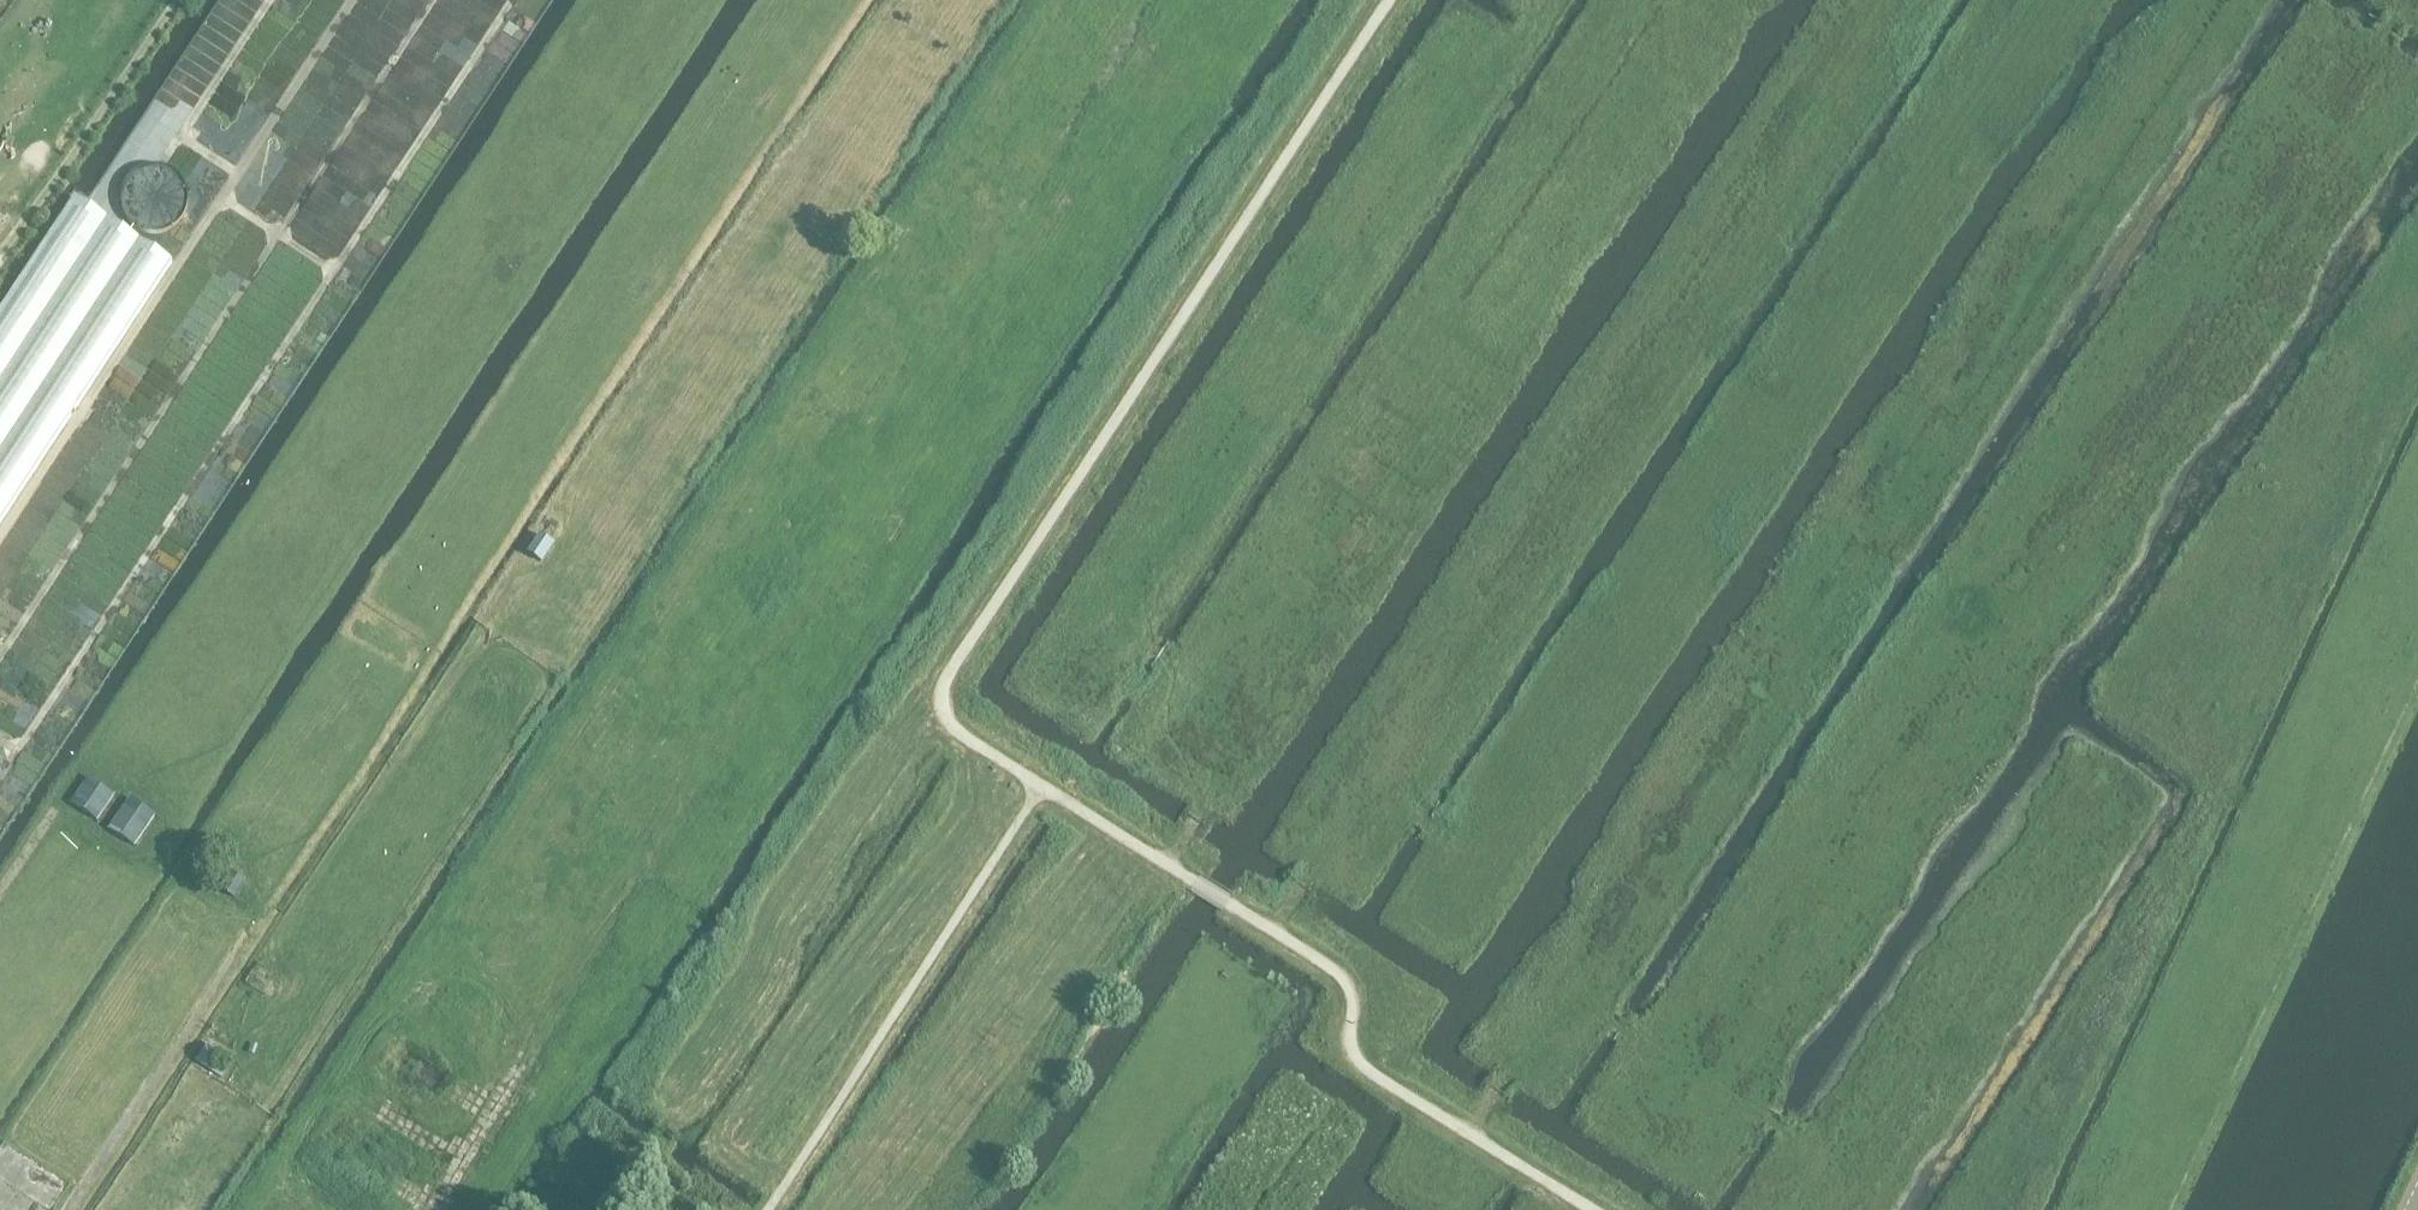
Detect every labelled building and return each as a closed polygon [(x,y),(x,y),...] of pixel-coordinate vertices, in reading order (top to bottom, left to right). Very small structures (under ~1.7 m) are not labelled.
[(172,261),(74,197),(0,309),(0,521),(172,261)] [(88,777),(71,803),(97,821),(98,819),(114,795),(88,777)] [(129,797),(108,828),(135,846),(156,815),(129,797)] [(220,889),(235,898),(246,880),(231,871),(220,889)] [(233,1059),(206,1043),(196,1060),(223,1077),(233,1059)]
